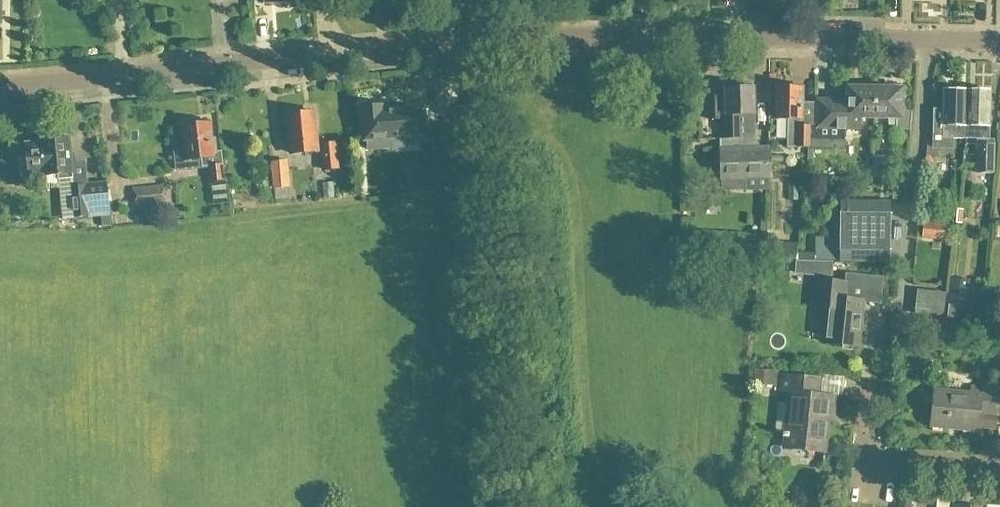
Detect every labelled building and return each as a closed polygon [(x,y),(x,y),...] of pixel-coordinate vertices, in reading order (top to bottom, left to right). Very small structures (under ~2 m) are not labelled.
[(811,104),(803,104),(803,88),(792,88),(792,84),(781,84),(781,87),(778,87),(777,118),(788,118),(788,148),(808,148),(811,148),(811,125),(811,104)] [(811,148),(808,148),(807,161),(813,162),(814,147),(846,148),(846,125),(860,125),(860,116),(875,116),(875,84),(860,84),(860,88),(850,88),(850,100),(817,100),(817,104),(811,104),(811,125),(811,148)] [(875,84),(875,116),(898,116),(898,128),(911,130),(912,113),(901,112),(901,89),(892,89),(892,85),(875,84)] [(727,89),(727,96),(709,97),(710,120),(721,119),(722,138),(744,138),(743,133),(753,133),(753,129),(756,129),(754,87),(727,89)] [(945,89),(945,109),(934,109),(934,134),(944,134),(944,137),(967,137),(967,135),(968,90),(945,89)] [(992,90),(968,90),(967,135),(967,137),(977,138),(977,142),(975,172),(996,173),(997,143),(987,143),(987,138),(990,138),(992,90)] [(426,124),(425,111),(416,112),(415,107),(387,109),(387,105),(376,105),(373,103),(367,104),(365,106),(362,107),(365,140),(390,138),(391,148),(416,146),(415,136),(418,135),(417,125),(426,124)] [(314,111),(288,114),(292,153),(323,150),(325,170),(340,168),(337,143),(318,145),(314,111)] [(187,125),(183,126),(187,158),(202,157),(203,168),(212,167),(212,165),(223,164),(222,151),(217,152),(215,138),(213,140),(211,123),(198,124),(195,121),(188,122),(187,125)] [(744,138),(722,138),(721,138),(721,150),(722,179),(747,178),(747,190),(768,189),(767,177),(769,177),(768,149),(757,149),(756,129),(753,129),(753,133),(743,133),(744,138)] [(41,141),(41,142),(26,143),(29,176),(44,175),(44,176),(58,174),(59,179),(73,178),(70,138),(56,139),(55,137),(44,138),(44,141),(41,141)] [(873,139),(873,155),(875,155),(884,155),(884,139),(875,139),(873,139)] [(276,198),(290,197),(289,187),(290,187),(288,160),(270,161),(273,188),(274,188),(276,198)] [(223,164),(212,165),(213,181),(225,180),(223,164)] [(107,181),(89,183),(93,215),(111,213),(107,181)] [(93,215),(89,183),(69,185),(72,217),(93,215)] [(156,204),(155,186),(115,190),(117,217),(134,216),(133,206),(156,204)] [(842,226),(835,226),(835,238),(841,238),(841,262),(889,263),(889,201),(842,201),(842,226)] [(924,221),(922,238),(954,242),(956,224),(924,221)] [(797,243),(781,241),(780,258),(796,259),(797,243)] [(796,260),(795,274),(832,277),(833,261),(796,260)] [(967,306),(969,292),(970,279),(951,277),(948,304),(967,306)] [(858,346),(862,299),(847,298),(848,282),(816,279),(813,307),(830,309),(827,343),(858,346)] [(939,313),(940,288),(911,287),(910,312),(939,313)] [(777,386),(778,371),(756,369),(754,384),(777,386)] [(783,375),(780,401),(778,425),(787,426),(785,447),(826,452),(830,413),(834,414),(836,396),(823,395),(825,379),(783,375)] [(935,390),(931,426),(977,431),(978,429),(994,431),(996,414),(999,415),(999,389),(972,386),(971,394),(935,390)] [(899,506),(912,506),(913,497),(900,496),(899,506)]
